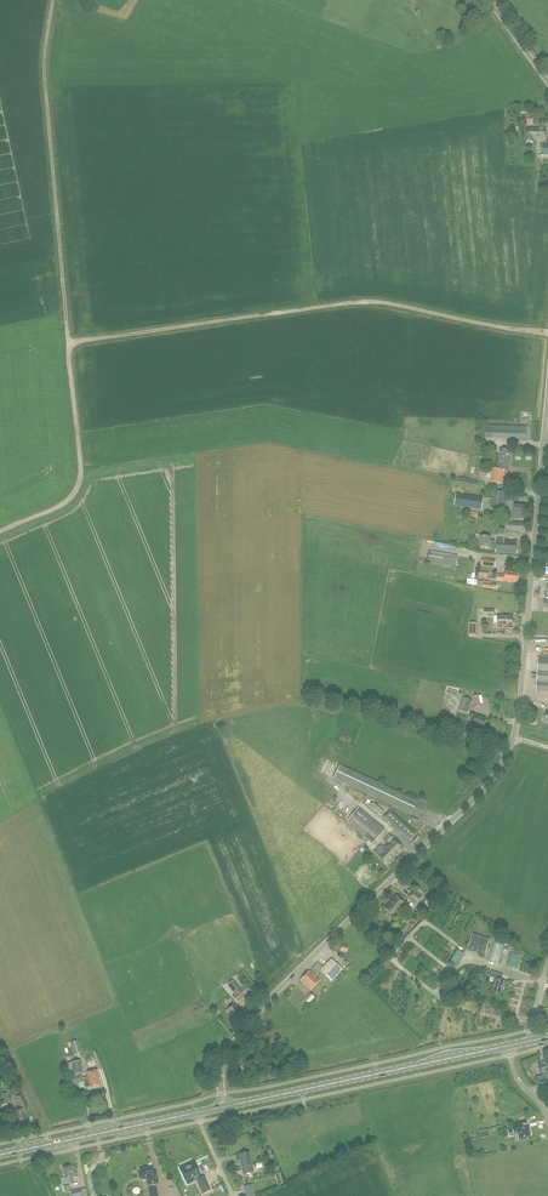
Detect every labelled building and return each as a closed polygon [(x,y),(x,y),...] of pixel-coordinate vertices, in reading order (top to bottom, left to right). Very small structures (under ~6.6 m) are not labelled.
[(535,135),(535,140),(546,140),(546,127),(544,127),(544,125),(547,125),(547,120),(539,120),(539,127),(536,127),(536,135),(535,135)] [(527,142),(533,142),(532,140),(535,140),(535,135),(536,135),(536,127),(526,127),(527,142)] [(487,436),(494,437),(494,425),(485,425),(485,430),(485,436),(488,436),(487,436)] [(494,425),(494,437),(527,438),(527,427),(494,425)] [(495,455),(495,457),(510,458),(510,450),(500,450),(500,455),(495,455)] [(500,460),(499,469),(501,469),(501,470),(509,470),(510,458),(495,457),(495,460),(500,460)] [(491,469),(490,483),(501,483),(501,470),(501,469),(499,469),(491,469)] [(506,508),(507,492),(492,490),(491,508),(506,508)] [(481,509),(484,497),(456,493),(454,505),(481,509)] [(525,519),(526,505),(514,504),(513,518),(525,519)] [(525,531),(525,522),(508,521),(507,530),(525,531)] [(517,554),(517,541),(504,541),(504,539),(496,538),(496,541),(490,541),(490,537),(480,537),(479,549),(489,549),(489,548),(496,549),(496,554),(517,554)] [(455,569),(458,556),(429,551),(427,561),(427,564),(455,569)] [(483,559),(483,565),(495,567),(496,560),(483,559)] [(518,583),(519,573),(506,571),(505,576),(498,575),(498,580),(518,583)] [(474,578),(472,587),(486,589),(487,579),(474,578)] [(496,626),(513,627),(514,615),(498,613),(496,626)] [(539,658),(536,691),(547,692),(547,659),(539,658)] [(463,698),(459,711),(468,713),(472,701),(463,698)] [(483,727),(486,718),(476,715),(476,714),(471,712),(470,717),(473,718),(471,723),(483,727)] [(466,730),(469,720),(445,714),(443,723),(466,730)] [(420,796),(418,800),(400,793),(397,801),(398,801),(396,807),(420,817),(428,799),(420,796)] [(385,818),(387,820),(395,827),(406,837),(405,838),(410,841),(416,833),(391,811),(385,818)] [(376,838),(386,830),(378,821),(375,823),(371,825),(370,825),(369,821),(367,818),(365,819),(359,821),(358,817),(356,815),(349,820),(351,826),(355,825),(363,835),(370,833),(370,835),(372,836),(368,837),(372,841),(376,838)] [(386,848),(395,857),(403,849),(394,840),(386,848)] [(395,857),(386,848),(378,856),(387,865),(395,857)] [(415,904),(422,896),(415,890),(408,898),(415,904)] [(406,908),(403,906),(405,903),(396,896),(385,909),(395,916),(398,913),(400,915),(406,908)] [(472,933),(467,950),(484,955),(489,938),(472,933)] [(332,959),(321,971),(332,982),(343,970),(332,959)] [(310,971),(305,975),(315,985),(320,981),(310,971)] [(501,994),(505,981),(501,980),(502,974),(492,971),(490,977),(495,978),(491,991),(501,994)] [(315,985),(305,975),(300,980),(310,990),(315,985)] [(236,993),(233,996),(237,1001),(246,993),(242,988),(241,989),(233,980),(228,984),(236,993)] [(308,1004),(314,997),(310,993),(304,999),(308,1004)] [(234,1020),(243,1013),(235,1003),(226,1010),(234,1020)] [(75,1054),(83,1051),(79,1039),(70,1043),(75,1054)] [(86,1063),(93,1060),(90,1055),(83,1058),(86,1063)] [(81,1073),(81,1074),(83,1073),(81,1060),(71,1063),(73,1074),(74,1075),(81,1073)] [(65,1075),(73,1074),(71,1063),(63,1064),(65,1075)] [(87,1072),(88,1077),(89,1080),(99,1078),(98,1070),(87,1072)] [(73,1083),(73,1084),(83,1082),(81,1074),(81,1073),(74,1075),(71,1076),(72,1076),(64,1078),(66,1085),(73,1083)] [(83,1078),(85,1087),(90,1086),(90,1087),(100,1085),(99,1078),(89,1080),(88,1077),(83,1078)] [(8,1104),(7,1093),(0,1094),(0,1105),(8,1104)] [(25,1112),(28,1111),(27,1105),(22,1095),(16,1098),(22,1109),(15,1110),(17,1121),(27,1119),(25,1112)] [(514,1132),(517,1132),(519,1140),(527,1138),(527,1137),(531,1136),(528,1127),(523,1128),(522,1123),(512,1126),(514,1132)] [(244,1174),(253,1172),(249,1152),(240,1154),(244,1174)] [(180,1168),(186,1180),(195,1175),(197,1180),(203,1194),(211,1190),(205,1176),(200,1178),(198,1174),(199,1173),(195,1163),(186,1167),(185,1166),(180,1168)] [(69,1183),(74,1182),(73,1176),(74,1176),(72,1166),(63,1168),(65,1177),(61,1178),(63,1185),(69,1183)] [(155,1182),(158,1182),(156,1172),(154,1172),(153,1169),(148,1170),(147,1167),(140,1169),(141,1172),(139,1173),(140,1178),(142,1178),(142,1179),(147,1178),(148,1185),(155,1183),(155,1182)] [(149,1189),(150,1195),(158,1195),(156,1188),(149,1189)]
